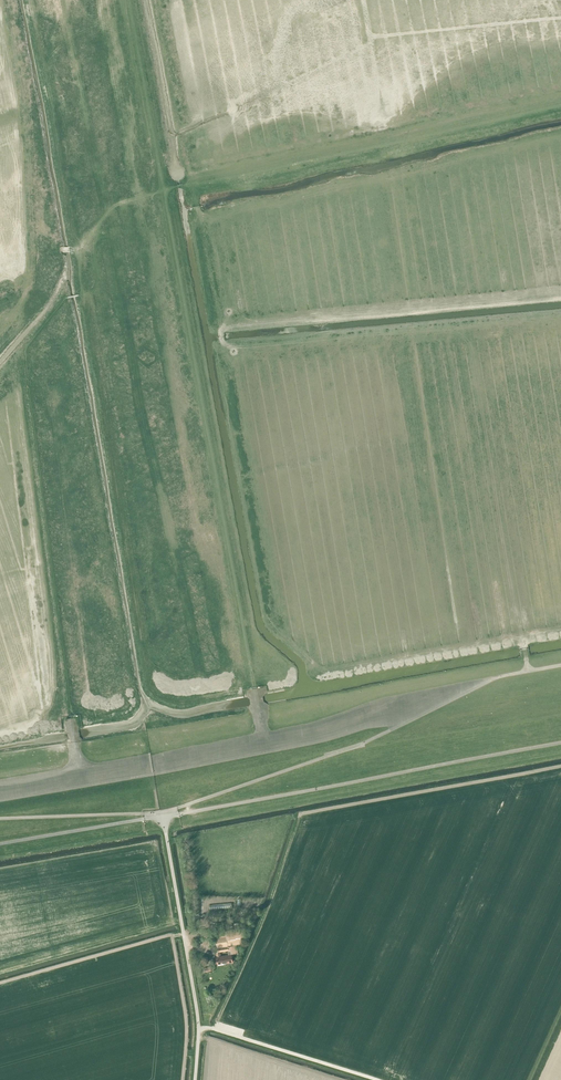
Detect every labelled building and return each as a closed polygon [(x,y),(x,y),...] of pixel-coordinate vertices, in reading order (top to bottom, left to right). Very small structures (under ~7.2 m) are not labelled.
[(233,961),(232,954),(238,953),(237,945),(242,944),(240,937),(246,936),(244,927),(225,930),(226,936),(215,938),(217,947),(217,952),(216,952),(216,956),(217,964),(233,961)]
